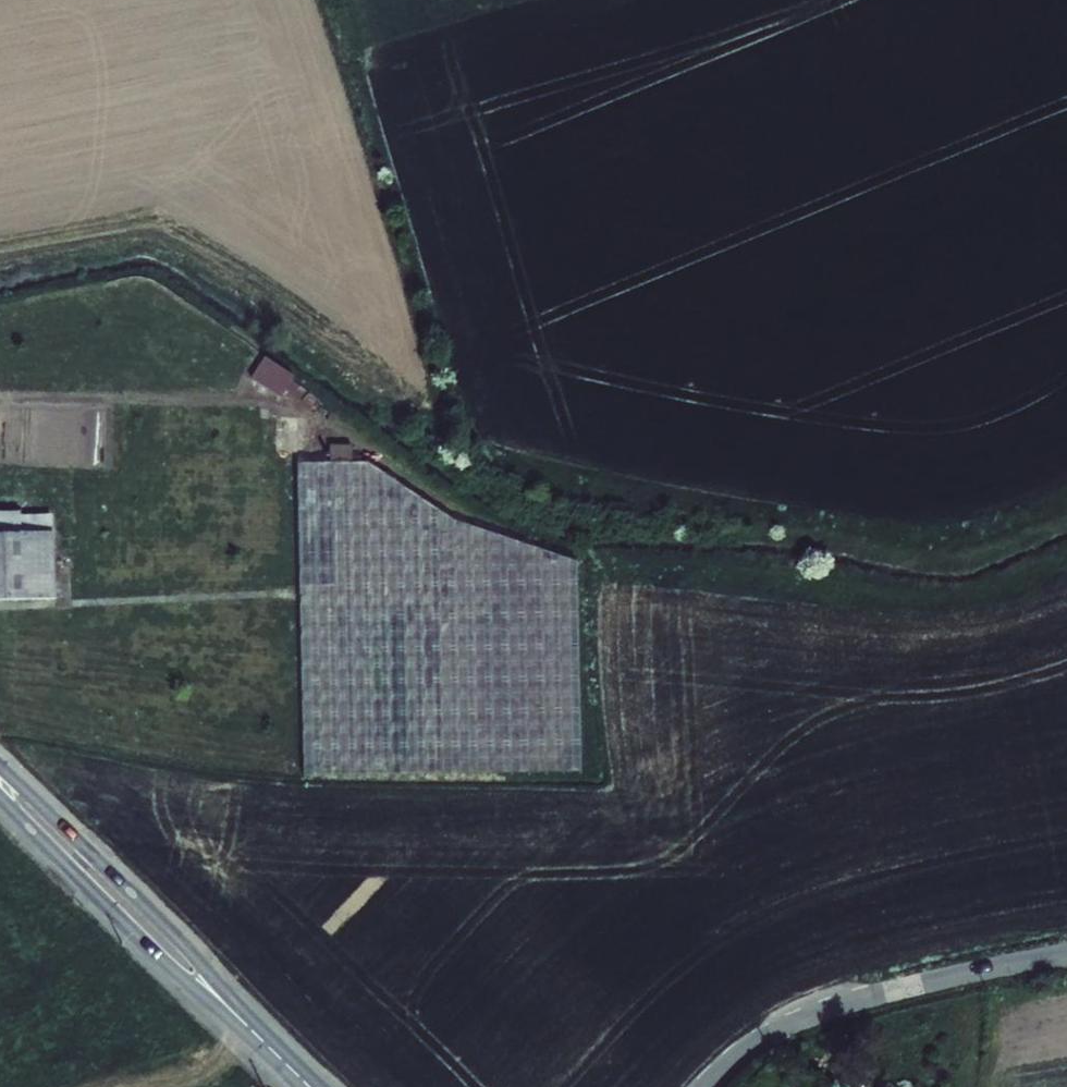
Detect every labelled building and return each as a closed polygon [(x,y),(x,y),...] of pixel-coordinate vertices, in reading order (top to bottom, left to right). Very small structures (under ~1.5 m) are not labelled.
[(289,376),(272,363),(259,379),(276,393),(289,376)] [(298,461),(303,773),(579,772),(575,551),(456,516),(367,459),(298,461)] [(33,603),(33,538),(25,538),(25,521),(25,516),(0,515),(0,602),(33,603)] [(55,521),(25,521),(25,538),(33,538),(33,603),(54,603),(55,521)]
